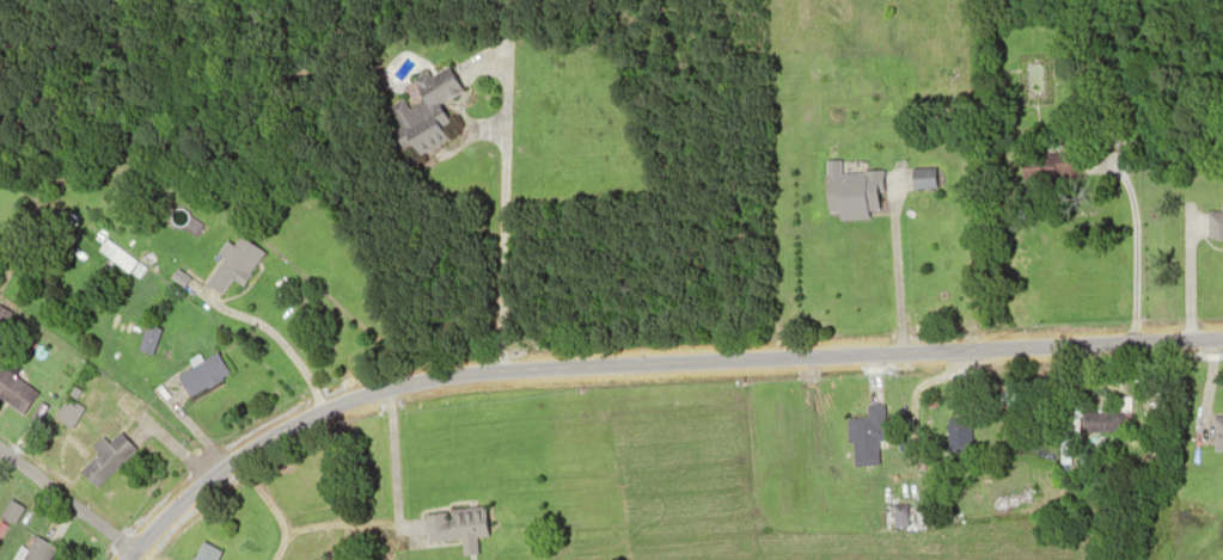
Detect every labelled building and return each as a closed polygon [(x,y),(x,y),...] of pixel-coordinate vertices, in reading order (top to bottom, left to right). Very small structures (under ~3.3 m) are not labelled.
[(397,100),(447,70),(459,91),(409,121),(397,100)] [(418,153),(404,127),(429,113),(444,140),(418,153)] [(821,167),(877,166),(879,210),(823,211),(821,167)] [(906,171),(932,168),(934,190),(909,192),(906,171)] [(1206,202),(1222,201),(1222,237),(1206,238),(1206,202)] [(104,236),(136,263),(126,276),(93,250),(104,236)] [(234,238),(256,253),(225,295),(203,279),(234,238)] [(8,312),(0,325),(0,307),(8,312)] [(175,374),(214,350),(230,375),(190,399),(175,374)] [(18,412),(0,399),(0,369),(32,393),(18,412)] [(1005,387),(1017,395),(1005,410),(993,401),(1005,387)] [(65,395),(81,405),(69,425),(53,416),(65,395)] [(1080,410),(1129,411),(1129,430),(1080,430),(1080,410)] [(1211,413),(1222,413),(1222,451),(1212,451),(1211,413)] [(845,416),(880,414),(882,441),(846,443),(845,416)] [(927,419),(980,420),(979,448),(925,447),(927,419)] [(117,433),(132,449),(96,486),(80,470),(117,433)] [(11,523),(0,516),(0,511),(8,498),(22,507),(11,523)] [(888,505),(903,500),(907,516),(893,521),(888,505)] [(424,513),(483,507),(485,536),(427,542),(424,513)] [(54,547),(47,559),(21,559),(35,536),(54,547)] [(225,554),(223,559),(190,559),(197,543),(225,554)]
